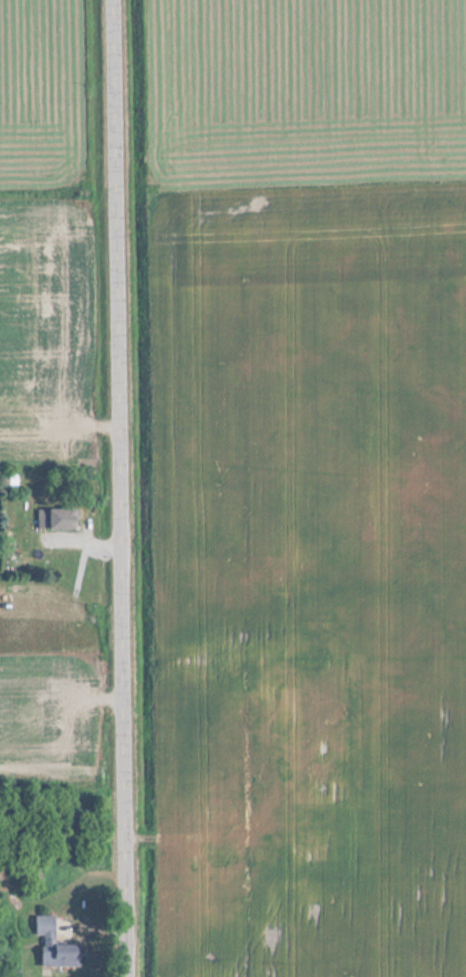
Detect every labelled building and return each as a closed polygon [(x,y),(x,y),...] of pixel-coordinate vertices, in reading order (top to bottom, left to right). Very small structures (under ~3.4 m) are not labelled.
[(37,528),(77,528),(77,509),(37,509),(37,528)] [(79,966),(79,945),(56,945),(55,915),(34,916),(34,935),(42,935),(42,966),(79,966)]
